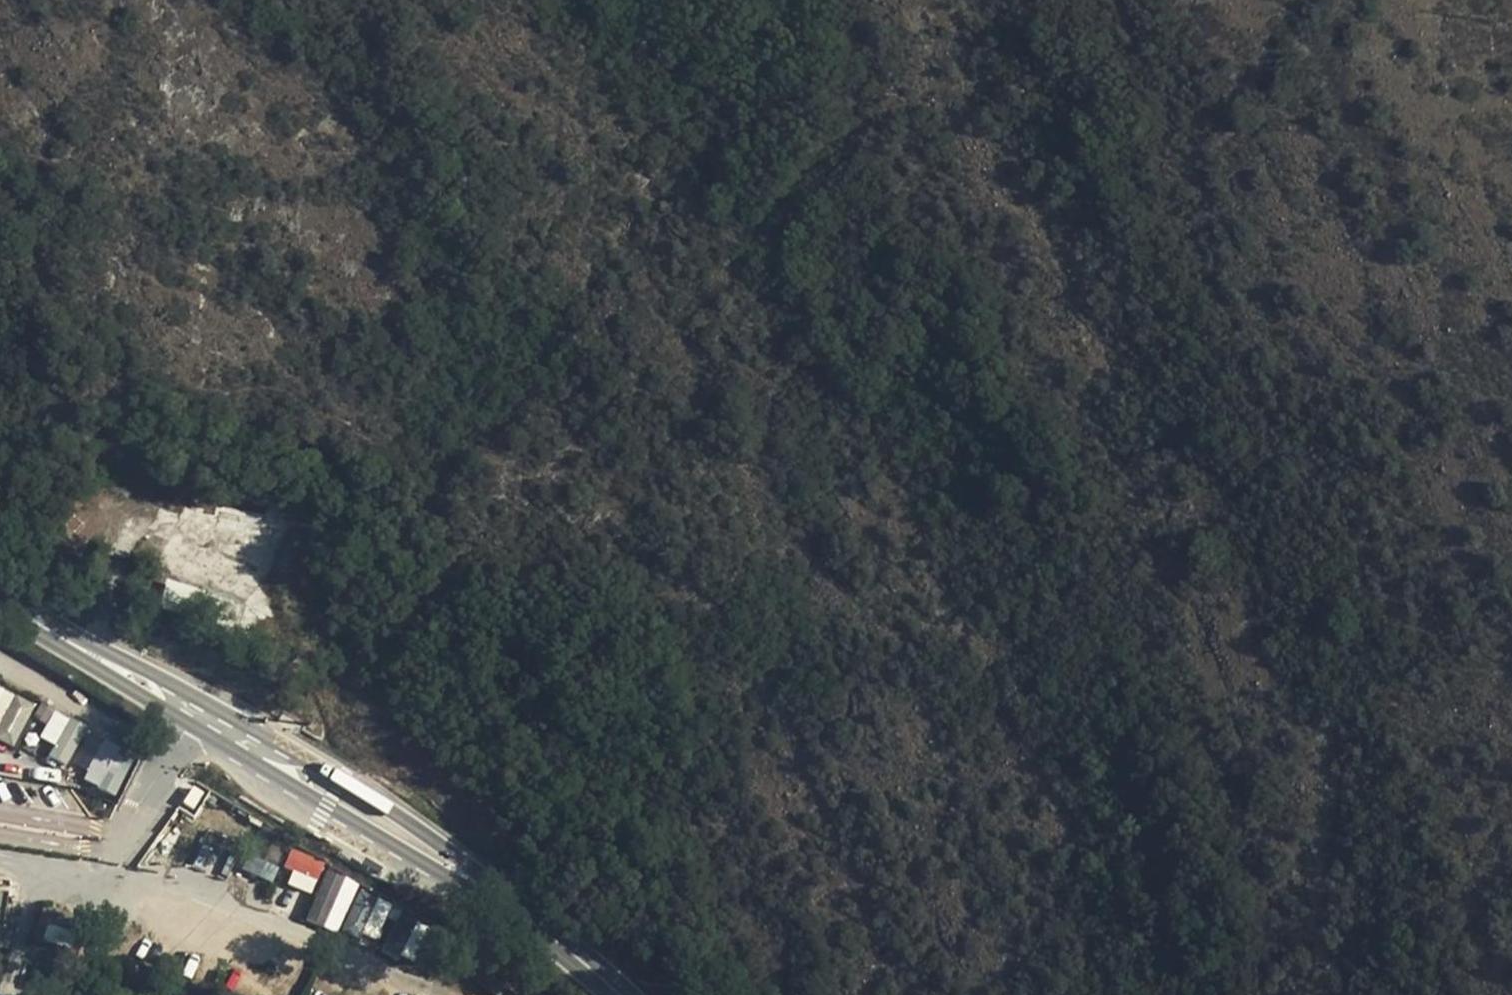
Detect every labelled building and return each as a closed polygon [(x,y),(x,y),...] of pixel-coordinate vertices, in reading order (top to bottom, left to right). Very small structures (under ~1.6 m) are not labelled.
[(14,746),(35,703),(0,686),(0,740),(14,746)] [(54,742),(48,757),(68,765),(84,723),(51,710),(41,737),(54,742)] [(75,762),(85,768),(102,739),(91,733),(75,762)] [(122,780),(136,754),(104,738),(79,784),(118,805),(129,784),(122,780)] [(305,920),(338,933),(358,880),(324,867),(326,861),(293,848),(281,880),(315,894),(305,920)] [(388,906),(357,898),(349,933),(380,940),(388,906)] [(396,910),(380,949),(414,963),(430,924),(396,910)]
